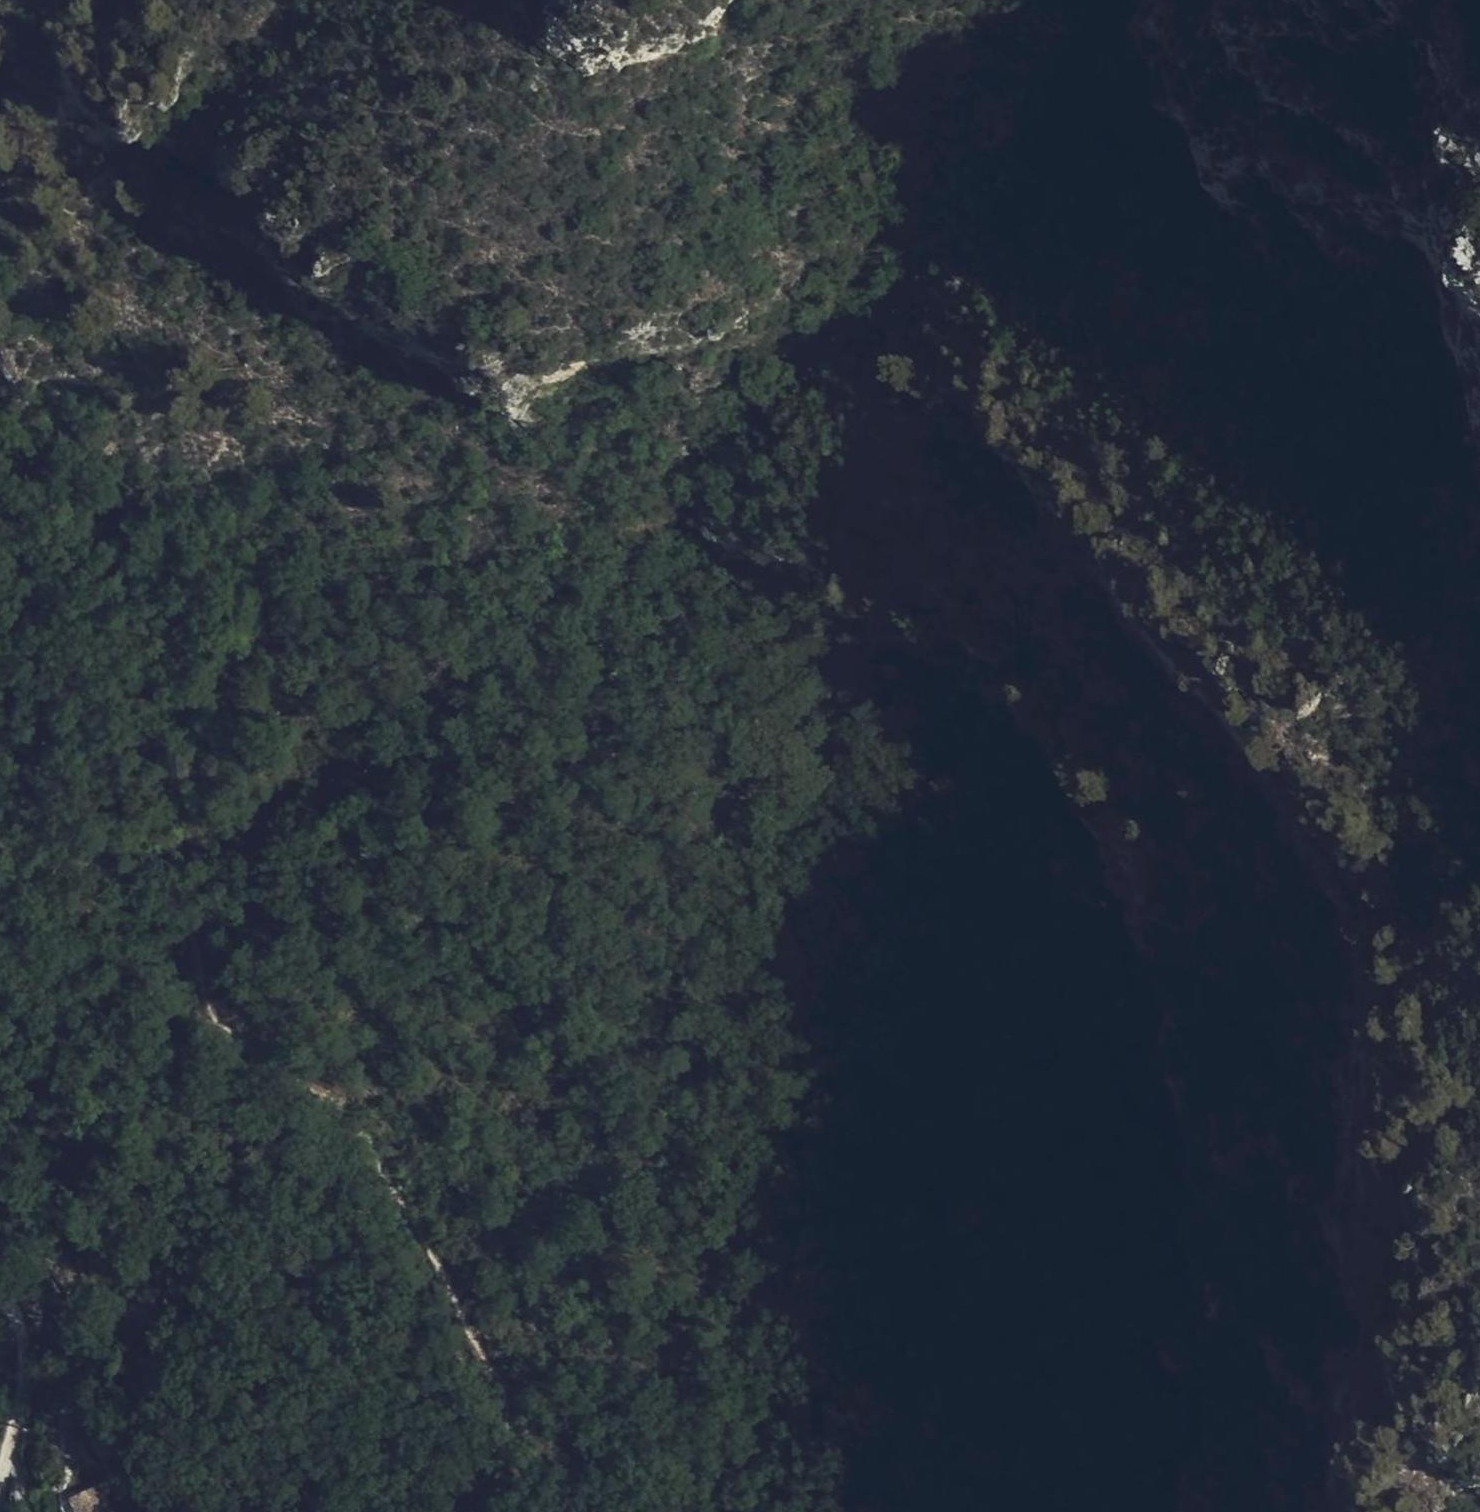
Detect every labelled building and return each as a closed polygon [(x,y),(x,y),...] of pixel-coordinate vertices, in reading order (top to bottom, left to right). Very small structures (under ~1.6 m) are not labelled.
[(95,1483),(65,1499),(72,1511),(111,1511),(95,1483)] [(192,1494),(179,1505),(184,1511),(195,1511),(202,1506),(192,1494)]
